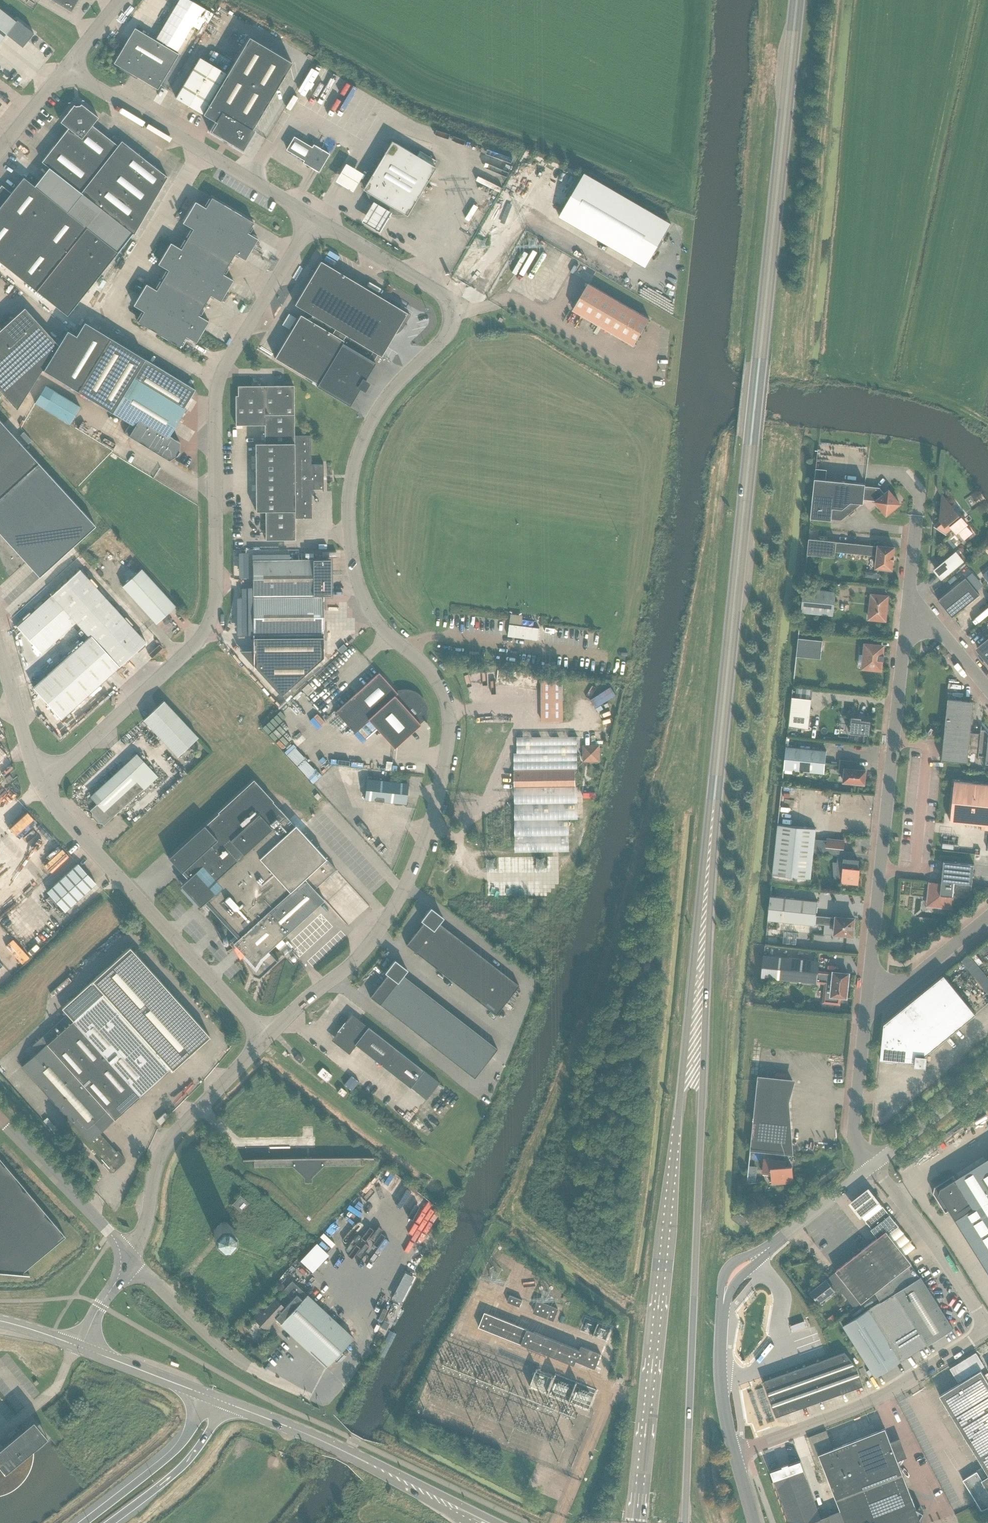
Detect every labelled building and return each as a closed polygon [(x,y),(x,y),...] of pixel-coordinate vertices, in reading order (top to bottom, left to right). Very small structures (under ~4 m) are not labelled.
[(70,11),(77,0),(51,0),(70,11)] [(8,32),(21,43),(29,33),(31,34),(33,33),(17,20),(15,22),(0,9),(0,42),(8,32)] [(157,90),(178,54),(135,28),(114,64),(157,90)] [(249,37),(203,114),(215,122),(209,132),(243,152),(255,131),(252,129),(292,63),(249,37)] [(225,74),(200,58),(175,98),(201,114),(225,74)] [(49,168),(34,186),(118,253),(133,233),(134,234),(167,177),(121,141),(118,146),(92,126),(98,118),(81,104),(75,106),(74,105),(60,122),(68,129),(42,162),(49,168)] [(311,148),(294,138),(287,150),(304,160),(302,162),(319,172),(329,154),(313,144),(311,148)] [(416,156),(392,141),(384,154),(386,155),(374,176),(372,175),(366,184),(365,184),(365,187),(366,189),(366,190),(367,192),(368,194),(369,196),(370,198),(370,199),(372,201),(373,203),(374,203),(375,205),(376,206),(378,207),(381,209),(383,210),(385,211),(387,212),(388,212),(390,213),(392,213),(396,214),(398,214),(400,214),(403,213),(407,212),(409,212),(410,211),(415,201),(413,199),(426,179),(428,180),(435,167),(433,166),(436,161),(419,151),(416,156)] [(517,158),(518,152),(501,147),(500,152),(485,147),(479,167),(502,174),(504,170),(508,171),(512,157),(517,158)] [(474,170),(469,180),(493,192),(498,181),(474,170)] [(585,173),(559,217),(646,267),(671,224),(585,173)] [(23,178),(11,194),(3,187),(2,187),(1,187),(1,188),(0,188),(0,262),(67,316),(118,253),(34,186),(23,178)] [(253,223),(212,198),(205,208),(195,202),(182,223),(193,229),(181,249),(171,243),(158,264),(168,270),(156,290),(146,284),(133,305),(144,312),(138,322),(179,347),(186,336),(196,343),(208,321),(198,315),(210,295),(220,301),(233,280),(223,274),(235,254),(245,260),(257,239),(247,233),(253,223)] [(320,261),(294,305),(335,329),(332,334),(300,315),(274,358),(318,384),(317,385),(349,405),(361,386),(364,387),(366,383),(364,381),(375,362),(373,361),(377,354),(381,356),(386,347),(382,345),(387,336),(392,335),(398,332),(402,328),(410,315),(407,313),(398,308),(400,305),(391,299),(389,302),(320,261)] [(367,279),(378,284),(380,281),(369,276),(367,279)] [(650,319),(588,283),(573,310),(634,346),(650,319)] [(17,409),(42,370),(58,345),(25,308),(1,329),(0,327),(0,391),(17,409)] [(296,318),(289,314),(282,325),(289,329),(296,318)] [(58,345),(42,370),(138,428),(132,438),(169,461),(180,442),(169,436),(185,409),(184,408),(195,389),(84,322),(76,336),(67,330),(58,345)] [(235,396),(235,398),(236,425),(264,425),(265,443),(255,444),(256,512),(265,511),(265,540),(295,540),(295,518),(312,518),(311,489),(323,489),(323,491),(323,463),(322,463),(323,465),(311,465),(311,436),(294,436),(294,385),(237,386),(238,396),(235,396)] [(53,390),(43,408),(69,424),(80,406),(53,390)] [(45,471),(0,421),(0,512),(45,471)] [(819,469),(816,469),(810,520),(811,521),(811,518),(831,521),(832,518),(841,519),(850,513),(851,515),(854,512),(853,510),(861,503),(863,504),(864,500),(876,500),(875,501),(886,515),(900,504),(889,490),(885,494),(880,488),(865,486),(865,484),(826,480),(827,470),(819,469)] [(45,471),(0,512),(0,559),(8,578),(26,562),(39,577),(95,526),(45,471)] [(959,515),(949,504),(943,496),(943,495),(942,495),(940,520),(941,520),(943,523),(936,528),(945,534),(951,529),(952,528),(957,534),(958,533),(965,540),(973,533),(967,526),(968,524),(962,516),(960,518),(957,516),(959,515)] [(892,570),(894,547),(878,546),(836,542),(837,541),(809,538),(810,529),(810,528),(807,554),(835,557),(835,552),(877,556),(876,568),(892,570)] [(249,545),(239,546),(240,570),(249,570),(249,545)] [(964,561),(956,552),(935,569),(943,578),(964,561)] [(323,595),(323,560),(323,559),(252,560),(253,596),(253,651),(246,651),(243,654),(281,696),(323,657),(323,654),(323,595)] [(175,606),(141,569),(122,587),(156,624),(175,606)] [(80,570),(17,627),(41,654),(76,622),(89,637),(33,688),(61,719),(146,642),(80,570)] [(802,612),(833,616),(836,592),(804,588),(805,579),(804,578),(800,618),(801,618),(802,612)] [(952,617),(980,595),(966,578),(938,600),(952,617)] [(869,619),(885,621),(888,597),(872,595),(869,619)] [(538,640),(539,628),(510,624),(508,636),(538,640)] [(795,678),(797,656),(821,659),(823,640),(822,641),(799,638),(800,628),(799,628),(794,678),(795,678)] [(978,649),(987,661),(987,641),(978,649)] [(859,654),(865,655),(864,667),(880,669),(882,647),(866,645),(866,647),(860,646),(859,654)] [(396,692),(379,673),(336,712),(354,733),(368,720),(394,748),(425,721),(426,722),(425,720),(426,719),(426,717),(426,716),(426,714),(427,712),(426,711),(426,709),(426,708),(426,706),(425,705),(425,703),(424,702),(423,701),(422,699),(421,698),(420,697),(419,696),(418,695),(417,694),(415,693),(414,693),(413,692),(411,691),(410,691),(408,691),(406,691),(405,690),(403,691),(402,691),(400,691),(399,691),(397,690),(396,692)] [(563,721),(563,680),(541,680),(541,722),(563,721)] [(809,729),(812,699),(792,697),(793,689),(792,689),(788,727),(809,729)] [(982,726),(981,726),(980,734),(971,733),(974,702),(948,699),(942,760),(968,763),(969,753),(978,754),(978,759),(979,759),(979,756),(986,757),(986,764),(987,765),(987,734),(985,730),(982,730),(982,726)] [(164,701),(143,720),(177,756),(198,737),(164,701)] [(850,733),(869,735),(871,721),(861,720),(861,718),(851,717),(850,733)] [(788,737),(787,737),(783,778),(784,769),(824,774),(827,751),(786,747),(787,738),(788,738),(788,737)] [(600,762),(600,745),(583,745),(583,762),(600,762)] [(104,825),(157,776),(137,754),(91,796),(97,804),(90,811),(92,812),(92,817),(97,823),(102,823),(104,825)] [(375,756),(375,766),(385,766),(385,757),(375,756)] [(844,782),(864,784),(866,770),(854,769),(855,761),(840,760),(838,773),(844,774),(844,782)] [(575,770),(515,771),(516,786),(575,785),(575,770)] [(9,783),(13,779),(10,775),(5,778),(9,783)] [(405,804),(408,783),(397,782),(367,779),(365,800),(395,803),(405,804)] [(253,780),(168,857),(239,935),(232,941),(230,942),(225,937),(220,939),(226,951),(236,946),(240,951),(241,949),(245,954),(243,956),(253,975),(253,976),(260,978),(279,960),(278,960),(277,961),(268,951),(324,900),(314,889),(335,870),(336,870),(295,825),(295,826),(253,780)] [(955,782),(950,822),(983,825),(983,829),(987,829),(987,826),(987,785),(955,782)] [(46,828),(14,795),(9,801),(36,828),(31,833),(51,853),(44,859),(52,868),(69,851),(57,838),(53,843),(42,832),(46,828)] [(842,878),(841,883),(859,885),(860,869),(858,868),(858,861),(854,860),(854,852),(841,851),(842,848),(844,848),(844,841),(827,839),(827,841),(815,840),(816,829),(778,825),(773,875),(811,879),(813,853),(838,855),(837,862),(833,862),(834,878),(842,878)] [(971,885),(972,886),(974,864),(974,865),(944,862),(944,861),(941,884),(929,883),(927,906),(950,909),(952,897),(954,897),(954,896),(953,896),(955,883),(972,884),(971,885)] [(96,883),(78,864),(47,892),(50,895),(45,899),(60,915),(65,911),(65,912),(96,883)] [(836,918),(816,916),(817,901),(770,895),(768,920),(815,925),(815,924),(824,925),(824,934),(835,935),(835,934),(853,936),(854,919),(836,917),(836,918)] [(424,922),(406,945),(496,1015),(519,985),(439,923),(443,918),(431,908),(421,920),(424,922)] [(985,945),(979,950),(983,955),(987,951),(987,948),(985,945)] [(210,1036),(130,947),(62,1008),(67,1014),(33,1045),(38,1052),(21,1067),(68,1119),(66,1122),(91,1150),(92,1148),(105,1163),(104,1164),(110,1172),(113,1172),(125,1162),(125,1159),(123,1159),(99,1133),(170,1069),(171,1070),(210,1036)] [(849,974),(834,972),(833,975),(817,973),(819,961),(818,961),(764,955),(762,978),(816,983),(816,982),(832,984),(831,996),(846,997),(849,974)] [(982,971),(969,955),(966,958),(979,973),(982,971)] [(370,997),(474,1079),(497,1050),(403,976),(407,970),(395,961),(388,969),(391,971),(370,997)] [(983,973),(978,977),(985,985),(987,982),(987,980),(983,973)] [(934,1048),(976,1014),(944,975),(884,1024),(880,1060),(915,1063),(915,1067),(926,1068),(927,1056),(925,1056),(934,1048)] [(337,1044),(349,1053),(355,1045),(410,1088),(424,1070),(368,1027),(367,1028),(355,1018),(349,1019),(336,1035),(337,1044)] [(300,1063),(303,1059),(297,1054),(294,1058),(300,1063)] [(332,1075),(322,1068),(317,1074),(326,1082),(332,1075)] [(758,1075),(750,1148),(777,1151),(776,1159),(764,1158),(762,1172),(771,1173),(772,1182),(796,1180),(796,1179),(793,1179),(792,1167),(786,1167),(786,1160),(784,1160),(785,1152),(791,1152),(787,1101),(793,1081),(758,1078),(758,1075)] [(456,1097),(459,1092),(440,1079),(436,1084),(456,1097)] [(342,1086),(337,1092),(342,1096),(347,1090),(342,1086)] [(436,1103),(439,1098),(430,1093),(427,1098),(436,1103)] [(377,1157),(228,1159),(311,1232),(377,1157)] [(0,1159),(0,1272),(29,1275),(29,1274),(23,1273),(23,1271),(65,1236),(0,1159)] [(933,1193),(946,1213),(949,1210),(987,1272),(987,1159),(956,1179),(954,1175),(935,1187),(933,1193)] [(748,1175),(747,1183),(755,1183),(756,1176),(755,1176),(756,1167),(749,1166),(749,1175),(748,1175)] [(869,1190),(849,1205),(861,1220),(881,1205),(869,1190)] [(249,1204),(244,1199),(240,1196),(232,1205),(241,1213),(249,1204)] [(878,1237),(886,1231),(896,1223),(883,1206),(865,1220),(878,1237)] [(227,1222),(223,1222),(221,1222),(213,1230),(214,1236),(221,1244),(228,1244),(235,1236),(235,1229),(227,1222)] [(861,1302),(861,1303),(875,1292),(911,1264),(886,1231),(878,1237),(836,1271),(837,1272),(861,1302)] [(316,1238),(300,1255),(312,1266),(328,1248),(316,1238)] [(921,1278),(911,1264),(875,1292),(881,1303),(921,1278)] [(855,1308),(861,1303),(861,1302),(837,1272),(826,1280),(811,1292),(819,1302),(835,1290),(834,1290),(838,1287),(855,1308)] [(953,1329),(921,1278),(881,1303),(843,1326),(875,1378),(910,1356),(953,1329)] [(353,1339),(307,1295),(292,1281),(284,1289),(293,1298),(284,1308),(275,1300),(263,1312),(261,1309),(253,1318),(265,1329),(268,1326),(275,1318),(280,1323),(279,1324),(325,1368),(353,1339)] [(520,1307),(522,1300),(510,1295),(508,1302),(520,1307)] [(554,1321),(559,1308),(538,1300),(533,1312),(554,1321)] [(580,1350),(485,1312),(479,1327),(575,1365),(576,1361),(595,1369),(601,1354),(581,1346),(580,1350)] [(833,1315),(826,1320),(829,1325),(837,1320),(833,1315)] [(806,1326),(804,1321),(791,1325),(793,1331),(806,1326)] [(845,1353),(764,1382),(776,1416),(863,1386),(857,1368),(845,1353)] [(981,1370),(940,1396),(984,1467),(963,1480),(982,1510),(987,1508),(987,1382),(981,1370)] [(33,1448),(47,1437),(33,1420),(0,1447),(0,1495),(2,1495),(3,1494),(6,1493),(9,1492),(12,1490),(14,1489),(17,1487),(19,1485),(20,1484),(21,1483),(23,1480),(25,1478),(27,1475),(29,1472),(30,1470),(31,1467),(31,1465),(32,1464),(33,1461),(33,1458),(33,1454),(33,1453),(33,1451),(33,1450),(33,1448)] [(826,1430),(808,1437),(817,1461),(821,1460),(832,1486),(865,1474),(898,1461),(885,1429),(834,1449),(826,1430)] [(770,1471),(773,1480),(774,1480),(790,1522),(832,1522),(829,1515),(823,1517),(821,1518),(801,1461),(801,1460),(770,1471)] [(865,1474),(832,1486),(837,1501),(870,1488),(903,1475),(898,1461),(865,1474)] [(829,1515),(832,1522),(922,1522),(920,1519),(924,1512),(916,1508),(903,1475),(870,1488),(837,1501),(841,1510),(829,1515)] [(816,1476),(809,1479),(818,1503),(825,1500),(816,1476)]
